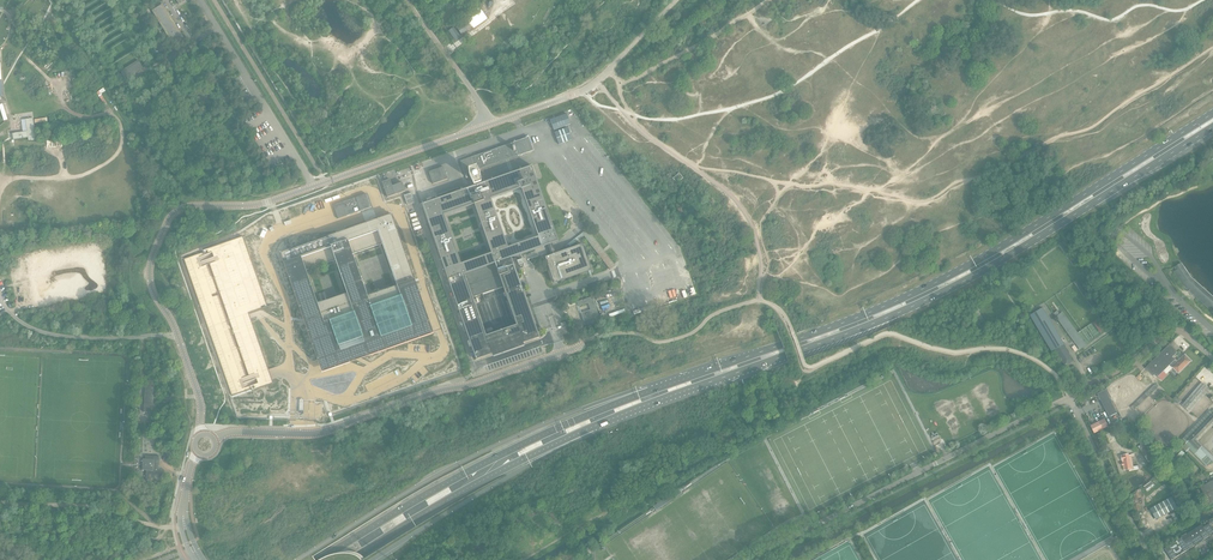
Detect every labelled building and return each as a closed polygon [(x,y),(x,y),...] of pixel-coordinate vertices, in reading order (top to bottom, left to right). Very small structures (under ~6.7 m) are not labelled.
[(163,3),(152,10),(173,46),(185,39),(163,3)] [(472,27),(469,23),(467,21),(457,28),(462,34),(472,27)] [(461,37),(454,27),(449,31),(456,41),(461,37)] [(125,79),(143,68),(138,60),(120,71),(125,79)] [(550,118),(554,129),(571,124),(567,113),(550,118)] [(36,139),(33,118),(25,119),(27,131),(13,133),(13,140),(28,138),(28,140),(36,139)] [(555,131),(559,143),(572,139),(568,127),(555,131)] [(534,150),(529,137),(460,160),(465,174),(470,173),(470,178),(472,180),(477,178),(477,176),(475,171),(534,150)] [(582,244),(555,253),(554,249),(552,244),(558,241),(559,241),(537,180),(532,165),(468,188),(422,204),(476,360),(540,338),(512,258),(548,245),(550,251),(551,255),(545,257),(554,283),(591,270),(582,244)] [(448,179),(443,167),(428,172),(433,184),(448,179)] [(679,173),(673,178),(677,183),(680,180),(681,181),(683,179),(683,178),(679,173)] [(406,191),(403,182),(392,186),(390,179),(382,182),(388,197),(406,191)] [(414,199),(412,193),(404,195),(406,202),(414,199)] [(366,194),(333,205),(338,219),(361,211),(362,211),(371,207),(366,194)] [(303,318),(320,363),(321,367),(432,329),(391,215),(346,230),(281,253),(303,318)] [(587,229),(582,233),(584,236),(609,268),(614,264),(587,229)] [(582,233),(568,244),(570,247),(584,236),(582,233)] [(233,397),(273,383),(271,376),(269,372),(250,318),(249,316),(248,313),(267,306),(243,237),(208,249),(204,252),(184,260),(233,397)] [(1181,264),(1174,268),(1176,272),(1173,274),(1182,287),(1211,313),(1212,311),(1212,299),(1191,280),(1181,264)] [(599,316),(592,297),(577,302),(578,307),(588,303),(590,310),(581,313),(584,321),(599,316)] [(1055,350),(1063,345),(1065,344),(1043,308),(1030,315),(1052,352),(1055,350)] [(1080,350),(1086,346),(1062,312),(1060,314),(1056,316),(1056,317),(1080,350)] [(1172,357),(1177,352),(1169,344),(1146,368),(1153,376),(1155,374),(1160,379),(1169,371),(1167,368),(1170,365),(1172,367),(1172,366),(1179,373),(1191,361),(1185,355),(1181,359),(1180,358),(1176,361),(1172,357)] [(1065,366),(1073,361),(1063,345),(1055,350),(1065,366)] [(155,381),(146,380),(143,412),(152,413),(155,381)] [(1143,402),(1163,383),(1160,380),(1129,408),(1135,415),(1140,412),(1143,415),(1150,409),(1143,402)] [(1190,413),(1210,390),(1201,382),(1181,405),(1190,413)] [(1117,413),(1112,401),(1106,389),(1098,394),(1109,417),(1117,413)] [(1212,411),(1210,410),(1181,440),(1185,444),(1183,446),(1188,451),(1189,449),(1195,454),(1208,468),(1212,463),(1212,456),(1203,446),(1202,446),(1196,440),(1212,423),(1212,410),(1212,411)] [(1090,426),(1094,434),(1108,427),(1104,419),(1090,426)] [(1149,463),(1156,458),(1145,442),(1138,446),(1149,463)] [(1182,457),(1185,453),(1181,450),(1179,453),(1178,452),(1172,459),(1179,466),(1183,461),(1182,460),(1183,459),(1182,457)] [(1132,457),(1135,456),(1134,454),(1131,454),(1131,455),(1129,455),(1129,454),(1122,455),(1124,470),(1131,469),(1131,471),(1134,470),(1139,470),(1138,466),(1133,466),(1132,457)] [(159,456),(145,455),(145,459),(143,459),(142,470),(146,470),(146,481),(158,482),(159,456)] [(1200,487),(1210,505),(1212,503),(1212,480),(1200,487)] [(1156,520),(1178,508),(1171,497),(1150,509),(1156,520)] [(1212,524),(1212,520),(1209,522),(1210,523),(1204,527),(1202,524),(1187,534),(1187,533),(1181,537),(1182,538),(1165,549),(1172,559),(1189,549),(1194,545),(1195,546),(1204,540),(1204,539),(1209,536),(1212,534),(1212,535),(1212,528),(1211,525),(1212,524)]
